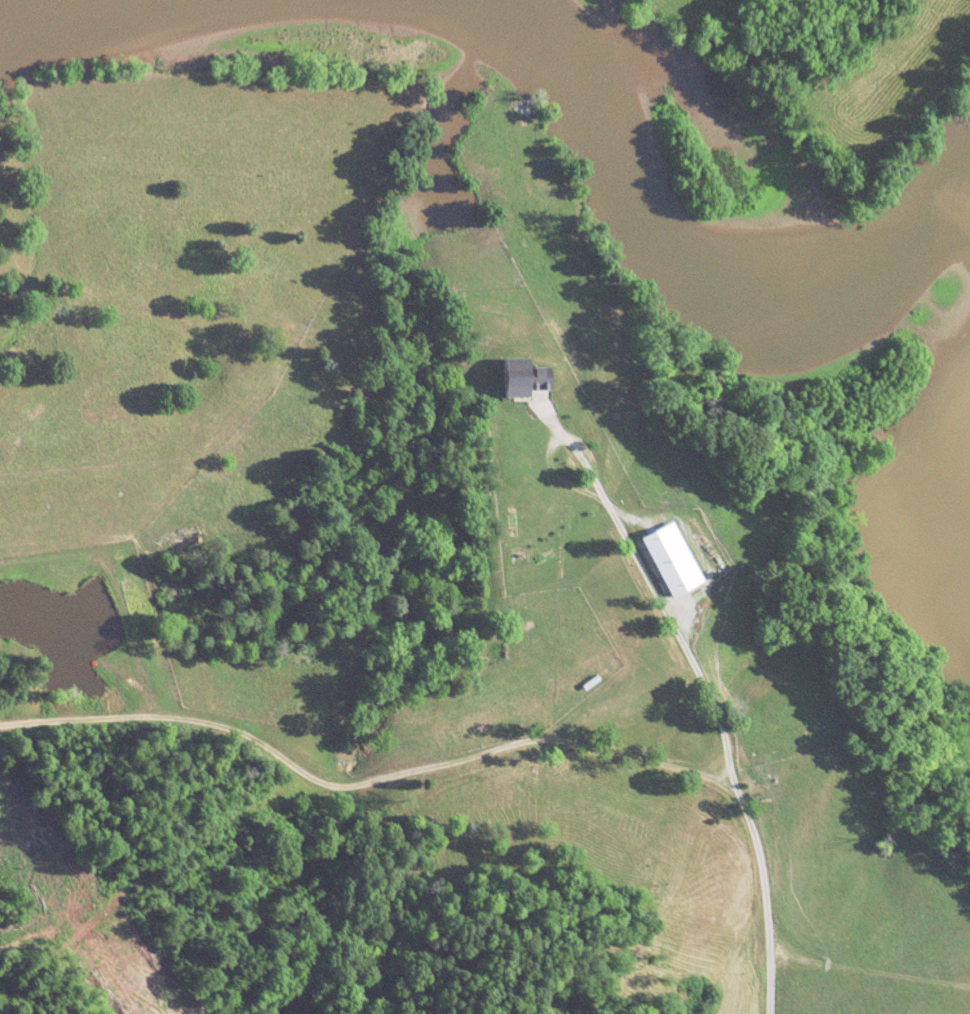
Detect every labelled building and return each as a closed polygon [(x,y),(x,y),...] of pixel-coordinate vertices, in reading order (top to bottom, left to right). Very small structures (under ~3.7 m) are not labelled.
[(510,359),(511,398),(536,397),(535,359),(510,359)]
